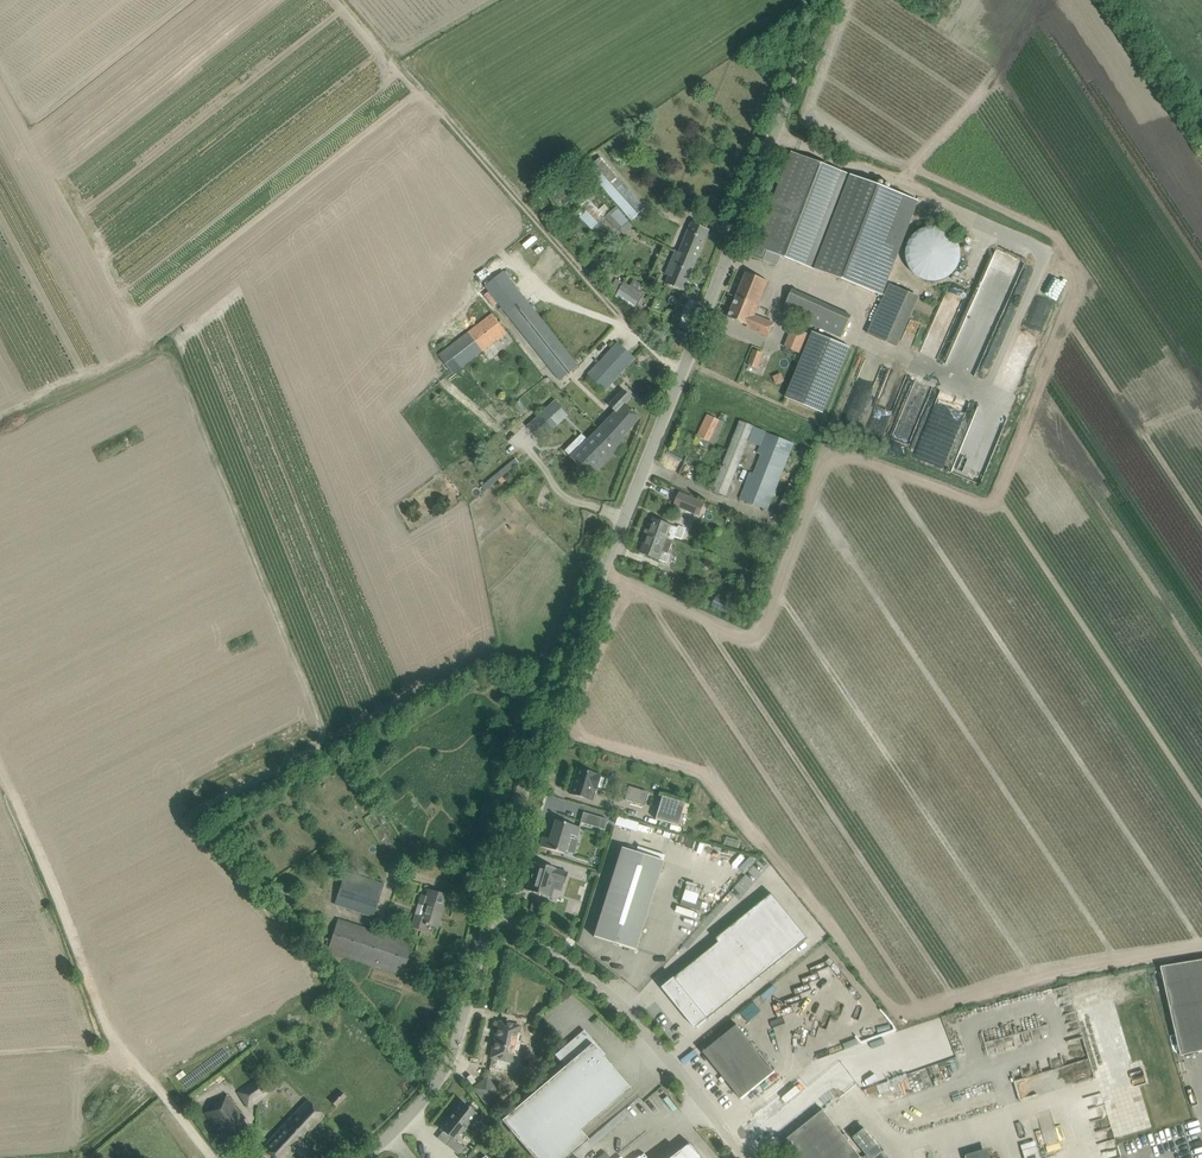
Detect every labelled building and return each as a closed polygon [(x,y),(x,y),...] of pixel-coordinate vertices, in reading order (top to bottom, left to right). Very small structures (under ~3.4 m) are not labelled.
[(780,257),(817,271),(883,295),(918,199),(852,174),(808,158),(804,156),(792,152),(752,256),(764,261),(766,262),(776,266),(779,260),(780,257)] [(644,209),(600,158),(588,169),(633,219),(644,209)] [(604,218),(580,191),(574,196),(587,210),(599,223),(604,218)] [(629,221),(616,206),(610,211),(605,205),(599,210),(618,231),(629,221)] [(592,230),(599,223),(587,210),(580,217),(592,230)] [(692,222),(679,251),(679,252),(697,260),(710,230),(692,222)] [(906,252),(905,254),(906,256),(906,259),(906,261),(907,263),(908,266),(909,268),(910,270),(912,272),(914,273),(915,275),(917,276),(919,278),(921,279),(924,280),(926,281),(928,281),(931,281),(933,281),(935,281),(938,281),(940,281),(942,280),(945,279),(947,278),(949,276),(951,275),(952,273),(954,272),(955,270),(957,268),(958,266),(959,263),(959,261),(960,259),(960,256),(960,254),(960,252),(960,249),(959,247),(959,245),(958,242),(957,240),(955,238),(954,236),(952,235),(951,233),(949,232),(947,230),(945,229),(942,228),(940,227),(938,227),(935,227),(933,227),(931,227),(928,227),(926,227),(924,228),(921,229),(919,230),(917,231),(915,233),(914,235),(912,236),(910,238),(909,240),(908,242),(907,245),(906,247),(906,249),(906,252)] [(642,235),(640,240),(649,244),(652,239),(642,235)] [(665,274),(666,274),(669,276),(666,283),(685,291),(697,260),(679,252),(679,251),(675,250),(665,274)] [(503,271),(494,279),(485,286),(560,380),(579,366),(503,271)] [(768,281),(757,277),(746,272),(728,317),(748,325),(747,328),(768,336),(773,323),(755,315),(768,281)] [(617,279),(610,290),(617,294),(615,297),(635,309),(644,295),(624,283),(617,279)] [(792,290),(783,311),(842,338),(852,316),(792,290)] [(438,355),(453,374),(506,332),(492,313),(438,355)] [(793,327),(785,346),(801,353),(809,334),(793,327)] [(785,397),(823,413),(850,347),(812,331),(785,397)] [(588,375),(596,383),(605,391),(635,358),(618,342),(588,375)] [(758,369),(763,352),(753,349),(747,365),(758,369)] [(890,444),(896,451),(899,432),(901,432),(897,428),(890,434),(895,435),(887,442),(888,431),(882,430),(887,402),(882,401),(884,393),(888,389),(883,383),(879,403),(868,401),(865,415),(873,424),(872,430),(878,431),(886,440),(885,443),(890,444)] [(582,447),(572,457),(578,463),(590,477),(614,451),(617,448),(625,440),(623,437),(640,419),(626,405),(634,397),(627,390),(612,405),(618,412),(588,442),(584,438),(578,444),(582,447)] [(556,400),(527,427),(540,441),(569,415),(556,400)] [(708,414),(697,436),(714,444),(725,423),(708,414)] [(710,489),(712,490),(727,496),(749,442),(760,446),(739,499),(768,510),(794,444),(765,432),(754,428),(740,422),(714,487),(711,486),(710,489)] [(520,455),(482,486),(486,490),(498,480),(501,484),(506,481),(502,477),(523,459),(520,455)] [(788,484),(778,510),(787,513),(798,487),(788,484)] [(691,499),(686,513),(698,518),(704,504),(691,499)] [(644,535),(647,536),(665,542),(666,538),(673,540),(674,540),(675,536),(681,539),(685,528),(679,526),(678,528),(654,519),(649,531),(646,529),(644,535)] [(647,536),(640,552),(667,563),(670,555),(668,554),(673,540),(666,538),(665,542),(647,536)] [(716,596),(712,606),(734,616),(738,607),(716,596)] [(570,793),(581,797),(593,800),(600,775),(577,768),(570,793)] [(644,805),(648,792),(628,786),(624,800),(644,805)] [(678,826),(678,824),(683,826),(686,814),(682,813),(685,803),(662,796),(655,819),(678,826)] [(607,819),(583,812),(580,822),(604,829),(607,819)] [(540,846),(551,850),(564,854),(570,835),(577,837),(579,827),(555,820),(550,839),(543,837),(540,846)] [(635,950),(663,861),(622,848),(594,937),(635,950)] [(555,868),(547,866),(535,862),(527,890),(547,896),(552,879),(565,883),(568,873),(555,869),(555,868)] [(345,871),(334,905),(372,918),(384,884),(345,871)] [(411,927),(413,927),(424,931),(426,925),(427,925),(427,924),(437,927),(447,896),(428,890),(426,897),(421,896),(411,927)] [(719,943),(663,988),(696,1029),(807,939),(772,895),(716,939),(719,943)] [(587,905),(584,904),(573,901),(569,912),(581,915),(583,916),(587,905)] [(327,950),(391,971),(403,974),(412,944),(337,920),(327,950)] [(1161,967),(1181,1056),(1201,1051),(1201,960),(1161,967)] [(511,1062),(519,1026),(499,1022),(491,1057),(511,1062)] [(741,1099),(775,1072),(737,1025),(703,1052),(741,1099)] [(556,1055),(565,1066),(502,1120),(534,1157),(567,1157),(588,1140),(580,1131),(630,1088),(603,1057),(605,1055),(584,1031),(556,1055)] [(861,1047),(838,1054),(842,1065),(865,1057),(861,1047)] [(237,1094),(249,1108),(270,1093),(258,1079),(237,1094)] [(474,1088),(487,1104),(499,1095),(487,1079),(474,1088)] [(346,1097),(340,1090),(330,1101),(336,1107),(346,1097)] [(230,1146),(251,1130),(227,1099),(205,1113),(230,1146)] [(273,1157),(274,1157),(288,1157),(303,1143),(301,1141),(324,1116),(310,1102),(264,1149),(273,1157)] [(446,1145),(459,1155),(465,1148),(455,1140),(462,1132),(463,1132),(470,1123),(469,1122),(476,1113),(462,1103),(441,1129),(452,1138),(446,1145)] [(793,1134),(783,1142),(796,1157),(862,1157),(848,1140),(850,1139),(845,1133),(843,1134),(823,1110),(793,1134)] [(852,1136),(867,1154),(862,1157),(875,1157),(883,1151),(884,1151),(864,1126),(852,1136)] [(1039,1140),(1024,1143),(1028,1157),(1043,1157),(1039,1140)] [(689,1143),(669,1157),(701,1157),(689,1143)]
